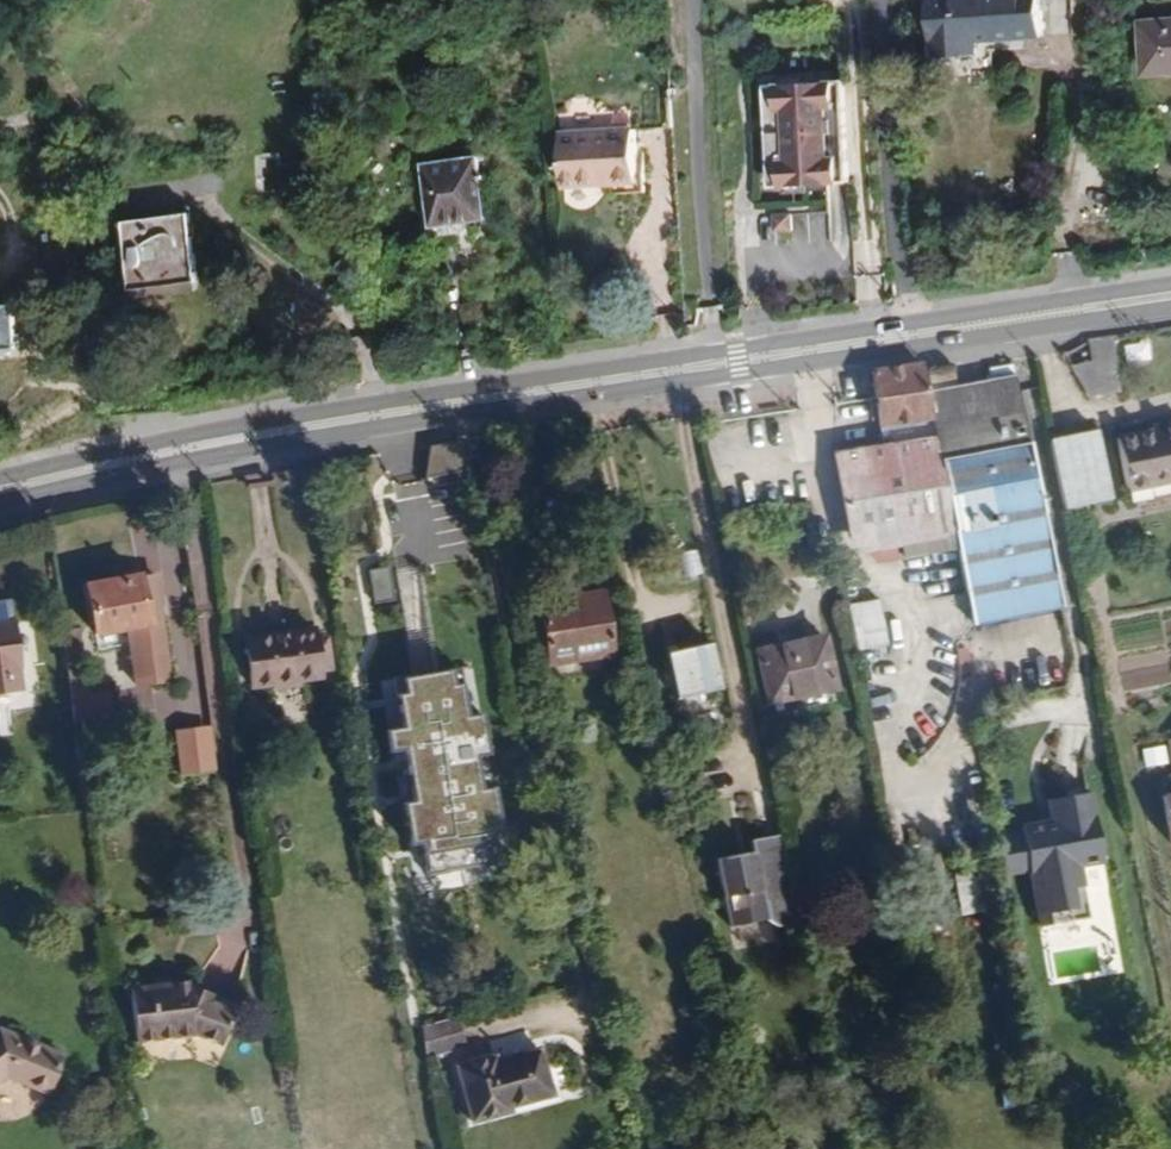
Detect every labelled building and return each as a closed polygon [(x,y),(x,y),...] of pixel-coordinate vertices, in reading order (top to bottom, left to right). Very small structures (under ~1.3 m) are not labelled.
[(932,55),(977,54),(978,40),(1039,38),(1038,0),(931,0),(932,55)] [(1141,22),(1145,75),(1170,73),(1170,19),(1141,22)] [(673,125),(671,87),(615,91),(616,128),(563,132),(565,187),(637,184),(635,128),(673,125)] [(856,189),(848,87),(770,93),(778,193),(856,189)] [(488,219),(480,157),(424,165),(432,226),(467,221),(488,219)] [(197,276),(190,213),(127,222),(134,284),(197,276)] [(789,216),(772,217),(773,233),(790,232),(789,216)] [(433,235),(469,230),(467,221),(432,226),(433,235)] [(136,298),(198,290),(197,276),(134,284),(136,298)] [(0,305),(0,347),(19,345),(15,303),(0,305)] [(1118,390),(1113,336),(1088,340),(1090,361),(1070,364),(1087,396),(1118,390)] [(928,392),(924,372),(923,366),(873,373),(880,426),(933,418),(928,392)] [(1060,606),(1015,376),(928,392),(933,418),(936,437),(957,548),(972,623),(1060,606)] [(936,437),(933,418),(880,426),(883,445),(936,437)] [(1117,438),(1127,491),(1170,482),(1170,428),(1117,438)] [(957,548),(936,437),(883,445),(836,453),(853,553),(877,548),(901,544),(902,557),(957,548)] [(1106,508),(1094,441),(1048,449),(1062,516),(1079,513),(1106,508)] [(902,557),(901,544),(877,548),(878,561),(902,557)] [(386,564),(362,568),(367,602),(391,598),(386,564)] [(124,631),(135,692),(165,686),(150,578),(137,580),(137,578),(84,587),(92,637),(124,631)] [(539,602),(548,667),(612,656),(601,592),(539,602)] [(19,691),(17,669),(18,669),(8,600),(0,601),(0,694),(19,691)] [(887,645),(879,600),(845,606),(854,652),(887,645)] [(242,638),(249,688),(273,686),(273,690),(298,688),(298,683),(321,680),(321,674),(331,673),(326,636),(316,637),(314,628),(242,638)] [(825,636),(756,651),(767,704),(837,690),(825,636)] [(710,647),(669,655),(677,697),(718,689),(710,647)] [(474,720),(467,672),(404,680),(410,729),(394,731),(396,752),(409,751),(416,803),(406,804),(411,845),(424,843),(428,878),(494,870),(490,837),(502,835),(497,791),(485,793),(481,760),(494,759),(488,718),(474,720)] [(110,720),(107,693),(85,695),(69,698),(73,724),(110,720)] [(208,724),(170,726),(173,772),(210,771),(208,724)] [(1140,748),(1144,767),(1166,764),(1163,744),(1140,748)] [(1161,787),(1170,839),(1170,785),(1161,787)] [(1101,862),(1087,794),(1055,800),(1059,821),(1049,823),(1019,828),(1020,834),(1028,873),(1039,928),(1072,922),(1066,890),(1082,887),(1078,867),(1101,862)] [(1059,821),(1055,800),(1045,801),(1049,823),(1059,821)] [(1028,873),(1020,834),(991,841),(999,879),(1028,873)] [(801,928),(783,840),(752,846),(754,858),(755,864),(740,866),(739,861),(719,864),(725,893),(735,900),(726,902),(732,932),(768,925),(778,932),(801,928)] [(755,864),(754,858),(739,861),(740,866),(755,864)] [(974,908),(965,876),(952,879),(961,911),(974,908)] [(1088,919),(1082,887),(1066,890),(1072,922),(1088,919)] [(735,900),(725,893),(726,902),(735,900)] [(190,981),(130,989),(136,1043),(198,1036),(221,1045),(232,1004),(190,987),(190,981)] [(464,1047),(457,1017),(422,1026),(427,1056),(464,1047)] [(0,1027),(0,1081),(5,1077),(47,1095),(65,1054),(0,1027)] [(496,1055),(455,1066),(470,1121),(509,1110),(509,1106),(551,1095),(540,1048),(496,1059),(496,1055)] [(112,1076),(111,1064),(100,1064),(100,1077),(112,1076)] [(1022,1086),(1001,1089),(1004,1107),(1025,1105),(1022,1086)]
